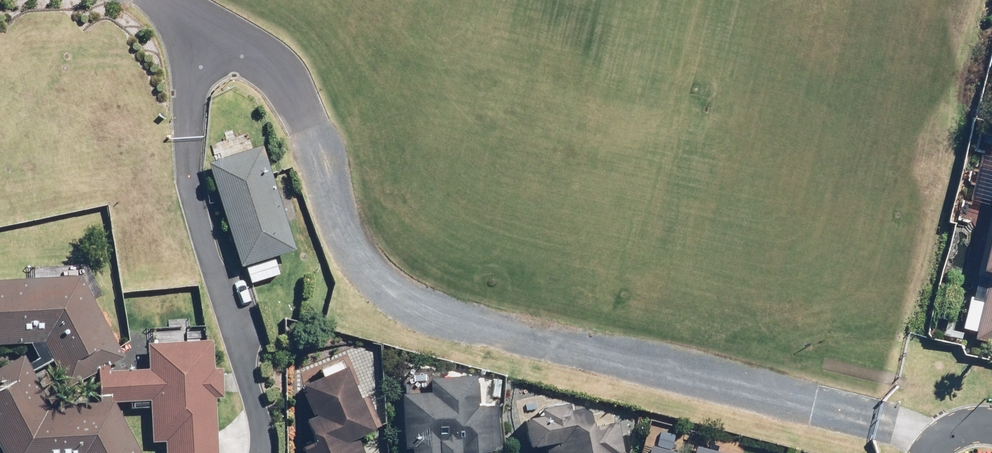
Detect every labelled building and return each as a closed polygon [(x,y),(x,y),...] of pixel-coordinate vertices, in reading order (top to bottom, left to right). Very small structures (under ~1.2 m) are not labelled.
[(215,162),(248,264),(254,283),(286,272),(280,253),(305,245),(272,144),(215,162)] [(969,277),(984,281),(968,343),(991,349),(991,186),(969,277)] [(40,350),(65,393),(128,356),(86,285),(0,288),(0,352),(40,350)] [(166,452),(221,452),(212,345),(158,349),(156,371),(113,375),(116,410),(162,406),(166,452)] [(366,436),(387,425),(356,363),(310,386),(322,410),(315,414),(326,435),(311,443),(316,452),(375,452),(366,436)] [(5,452),(131,452),(109,420),(59,425),(24,365),(0,379),(0,444),(5,452)] [(488,381),(488,375),(436,372),(435,392),(411,391),(409,432),(421,433),(420,452),(472,452),(473,450),(506,451),(508,413),(502,413),(502,400),(496,400),(497,381),(488,381)] [(564,401),(547,403),(548,412),(534,413),(538,445),(548,444),(549,452),(631,452),(626,419),(606,421),(603,404),(579,408),(578,399),(564,401)] [(702,444),(701,452),(748,452),(702,444)]
